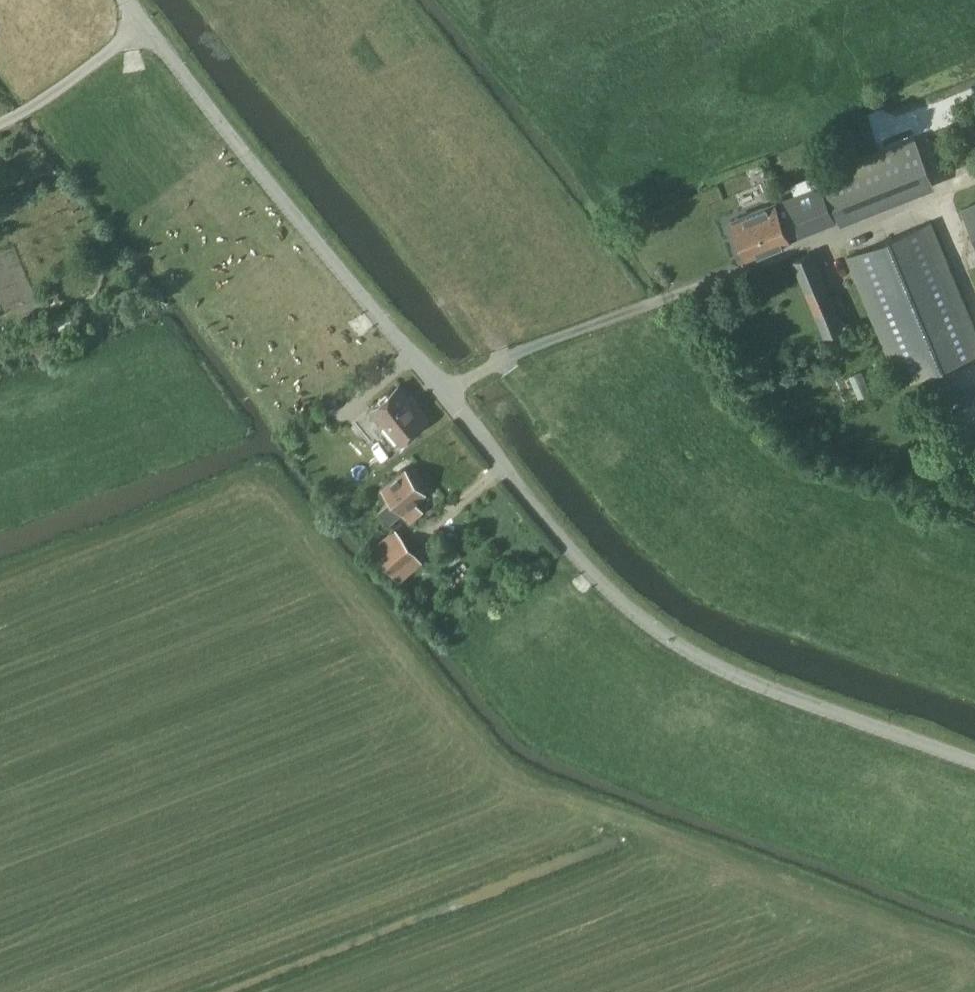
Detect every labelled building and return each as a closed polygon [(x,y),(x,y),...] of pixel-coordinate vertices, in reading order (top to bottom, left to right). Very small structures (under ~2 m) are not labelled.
[(840,224),(936,186),(916,135),(822,174),(840,224)] [(747,258),(837,221),(821,183),(731,219),(747,258)] [(961,209),(974,243),(974,203),(961,209)] [(974,355),(974,326),(932,222),(848,257),(901,386),(974,355)] [(824,336),(845,328),(814,252),(793,261),(824,336)] [(53,267),(60,263),(57,256),(50,260),(53,267)] [(374,426),(378,431),(394,450),(406,440),(404,438),(429,417),(411,394),(409,396),(400,384),(367,410),(378,423),(374,426)] [(407,468),(380,490),(389,501),(384,505),(396,520),(404,513),(412,523),(425,512),(416,502),(427,492),(407,468)] [(395,528),(371,547),(399,581),(423,562),(395,528)]
